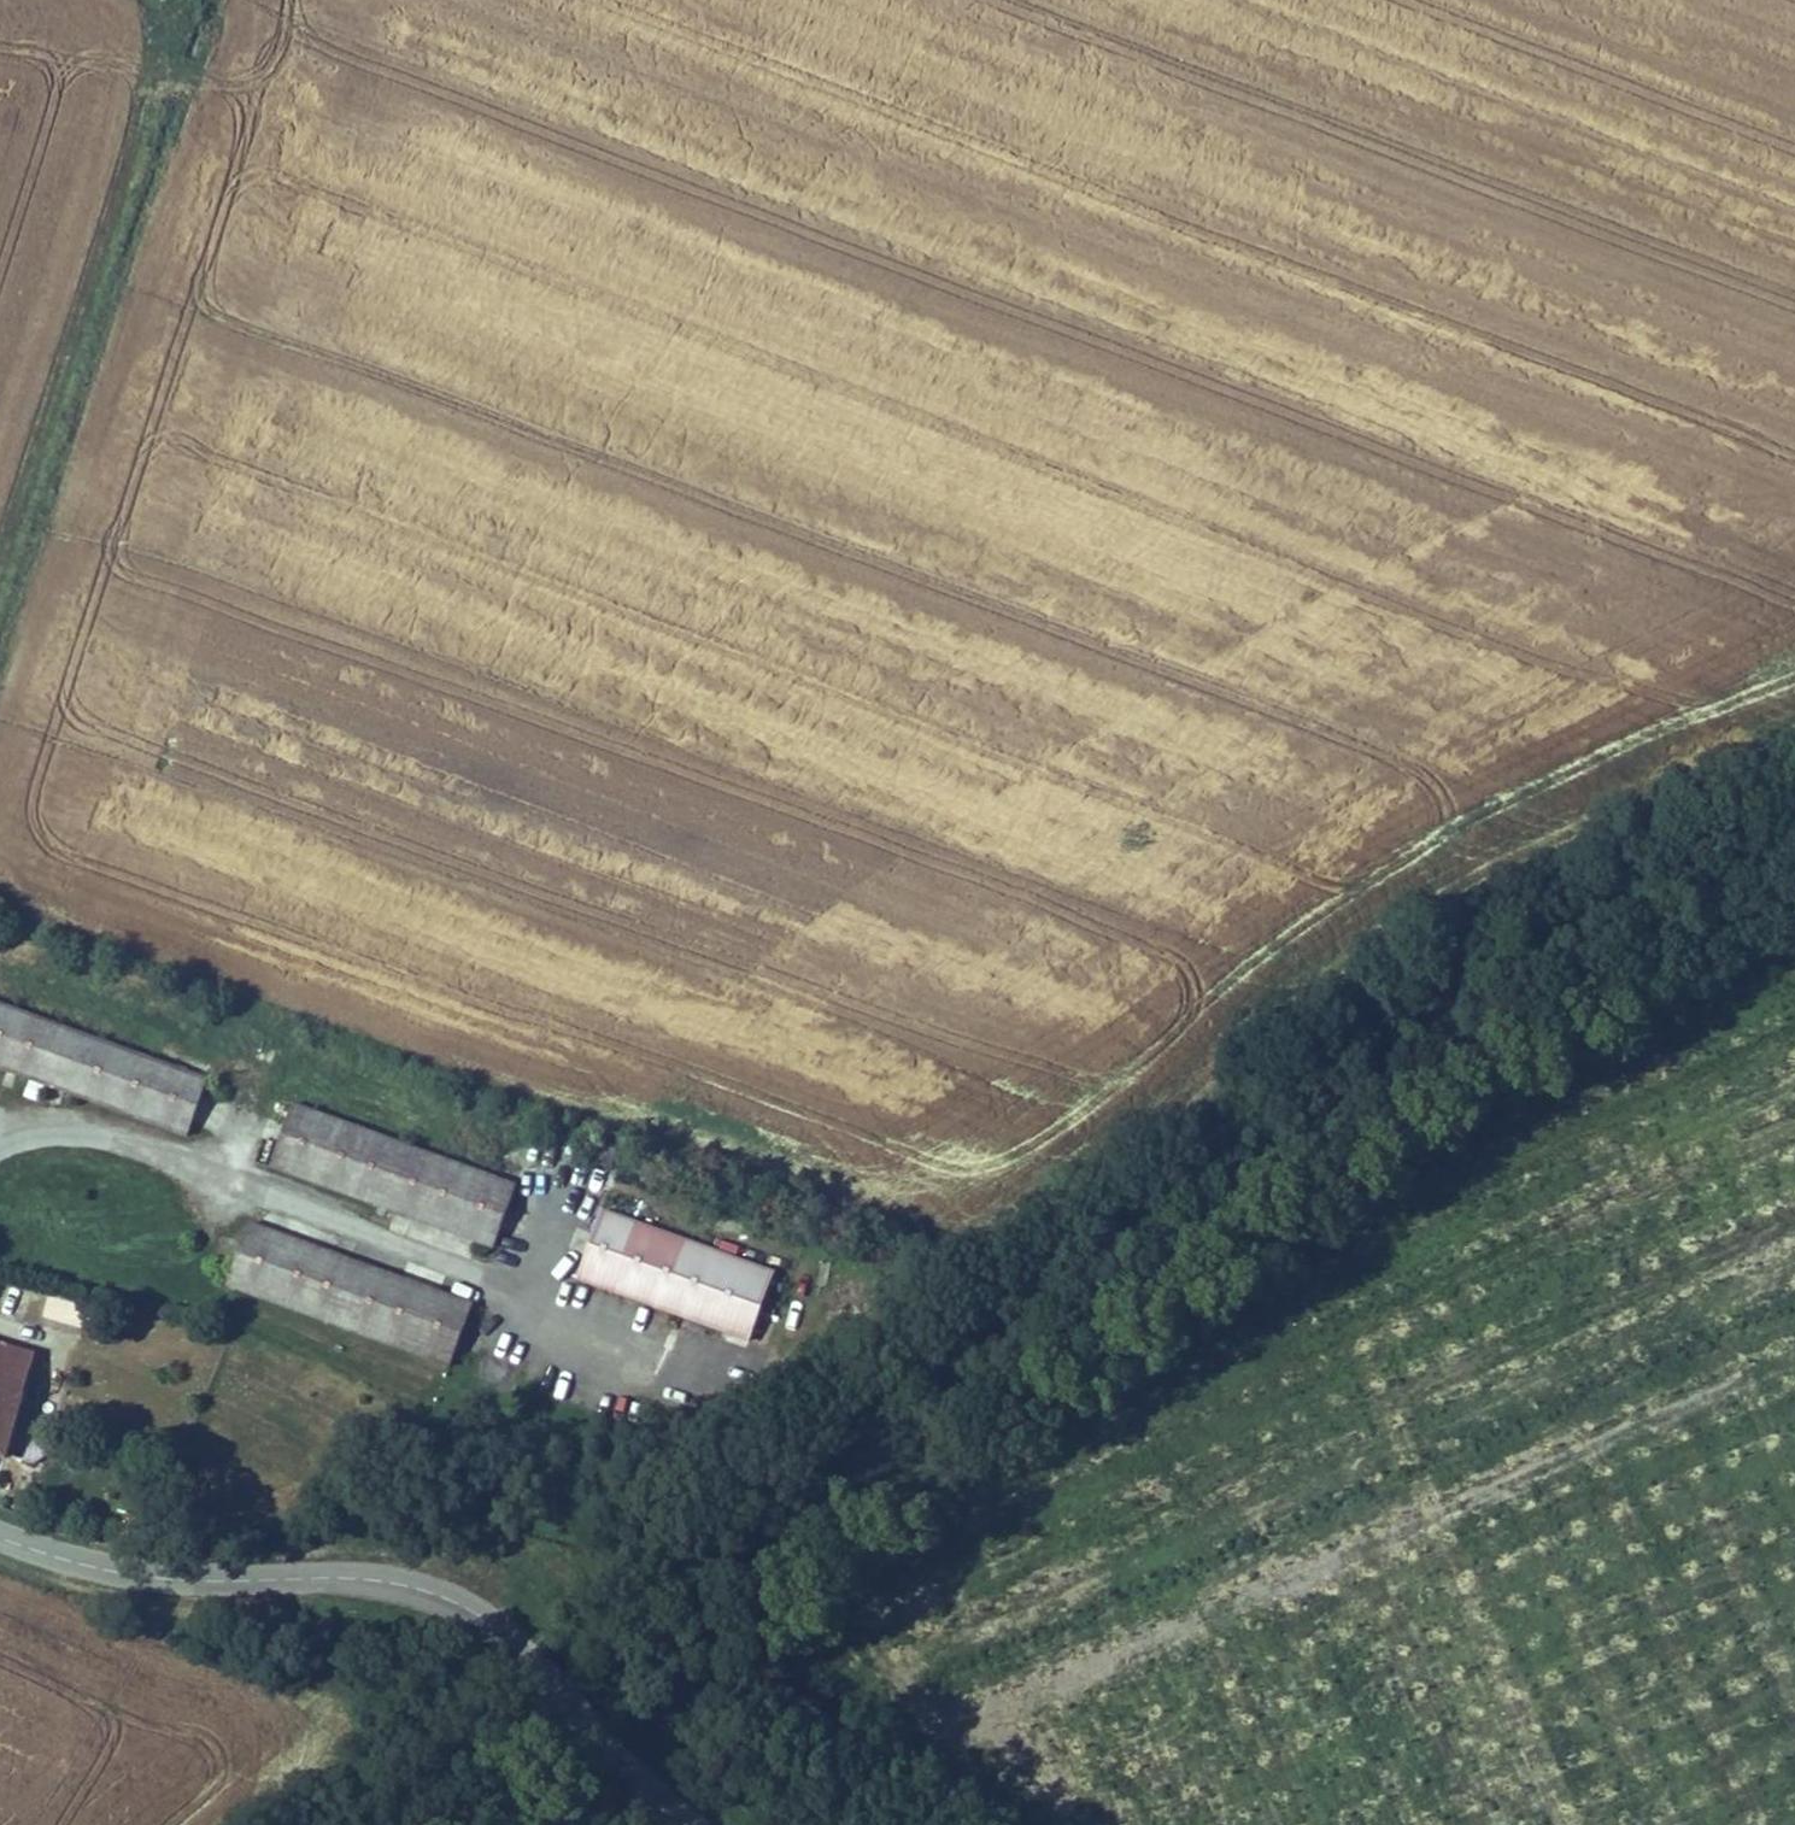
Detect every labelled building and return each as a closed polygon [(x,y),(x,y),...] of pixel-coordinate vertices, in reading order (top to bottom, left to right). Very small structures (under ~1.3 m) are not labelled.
[(180,1122),(201,1066),(0,997),(0,1058),(180,1122)] [(288,1089),(264,1155),(488,1232),(512,1165),(288,1089)] [(603,1193),(579,1264),(756,1324),(781,1252),(603,1193)] [(243,1209),(221,1271),(445,1348),(466,1286),(243,1209)] [(13,1399),(27,1349),(0,1341),(0,1445),(13,1399)]
